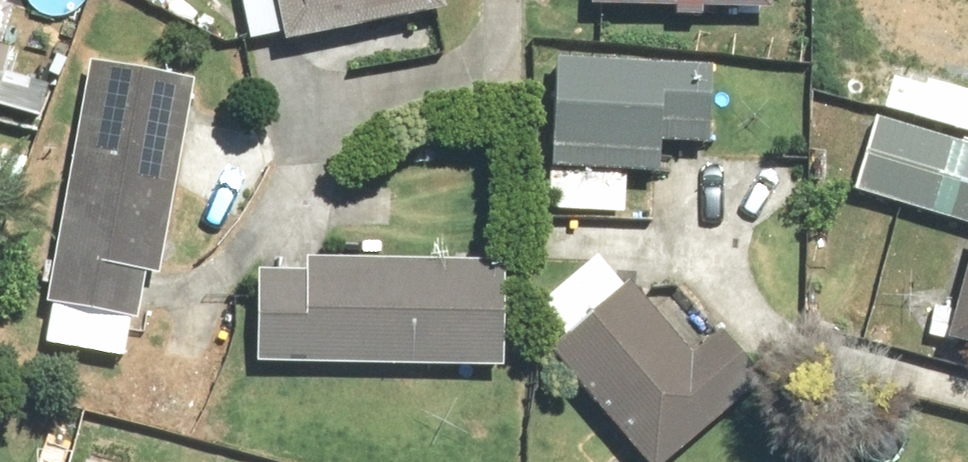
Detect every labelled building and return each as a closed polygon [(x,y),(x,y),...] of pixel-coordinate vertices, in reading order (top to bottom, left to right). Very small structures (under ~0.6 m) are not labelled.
[(442,0),(234,0),(244,45),(282,37),(284,46),(444,11),(442,0)] [(587,5),(673,9),(672,17),(704,19),(704,11),(767,14),(767,0),(587,0),(587,5)] [(7,73),(12,45),(0,43),(0,103),(2,103),(46,111),(51,81),(7,73)] [(194,80),(87,61),(47,302),(53,303),(46,346),(122,360),(128,320),(139,321),(147,277),(160,279),(194,80)] [(631,171),(657,172),(658,146),(723,148),(724,119),(708,119),(710,68),(554,63),(549,211),(629,213),(631,171)] [(876,122),(854,196),(967,230),(967,149),(876,122)] [(945,344),(967,350),(967,253),(945,344)] [(502,258),(306,254),(306,270),(257,269),(256,362),(500,367),(502,258)] [(566,340),(550,353),(644,461),(724,394),(604,255),(539,310),(566,340)]
